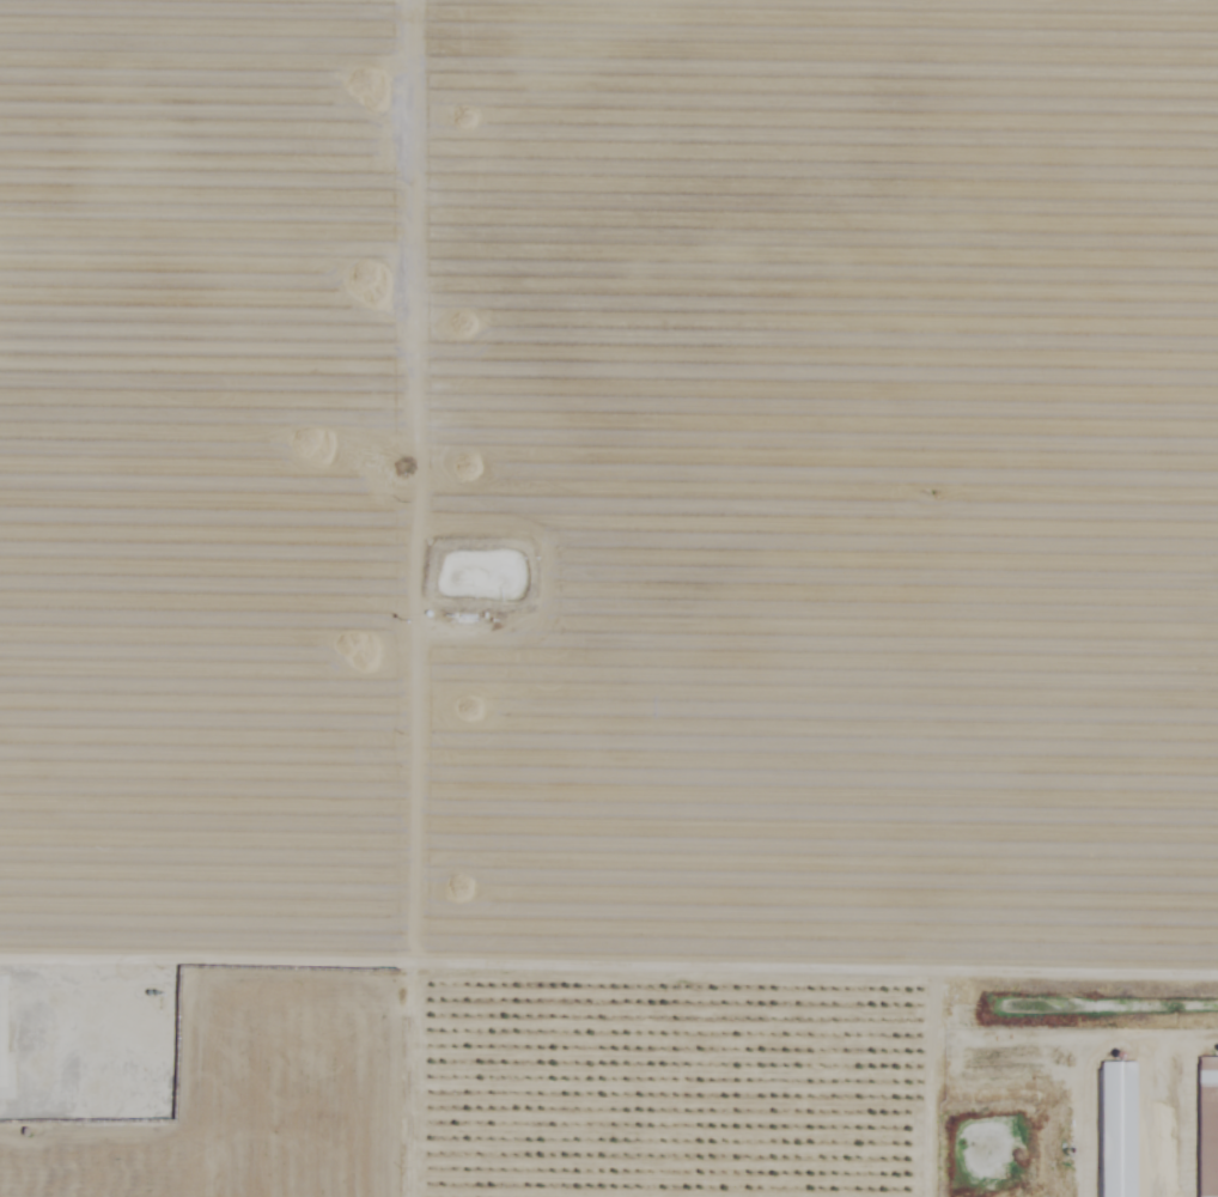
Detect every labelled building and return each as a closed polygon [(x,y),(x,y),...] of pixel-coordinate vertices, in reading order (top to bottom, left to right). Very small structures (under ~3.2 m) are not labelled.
[(144,1020),(144,998),(111,998),(111,1020),(144,1020)] [(1198,1058),(1197,1196),(1217,1196),(1217,1058),(1198,1058)] [(1100,1062),(1100,1196),(1134,1196),(1135,1062),(1100,1062)]
